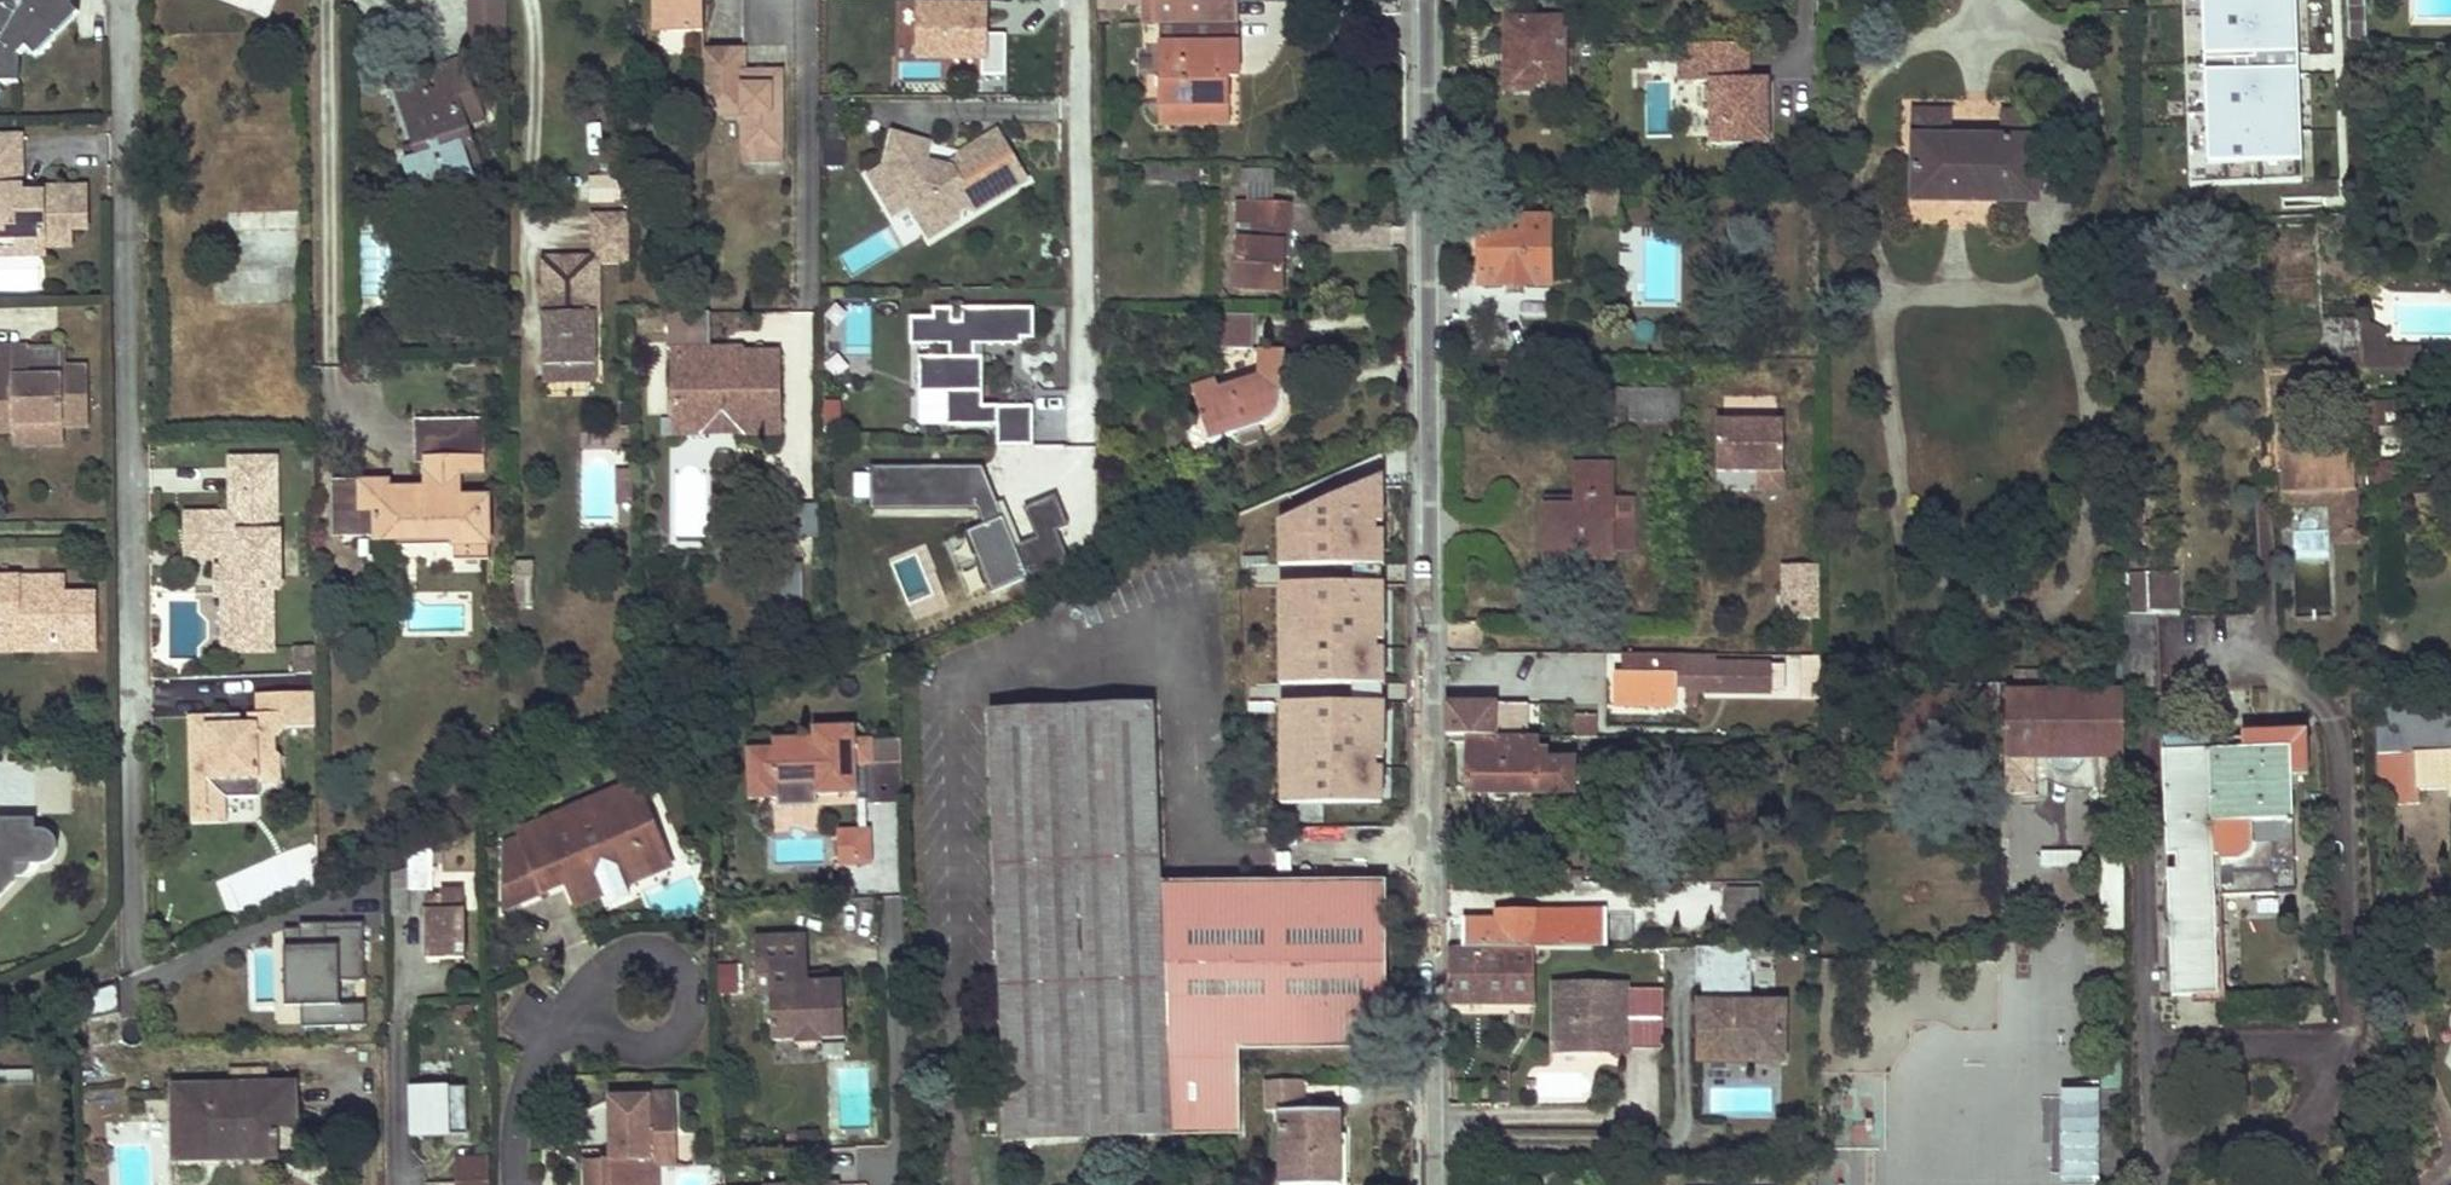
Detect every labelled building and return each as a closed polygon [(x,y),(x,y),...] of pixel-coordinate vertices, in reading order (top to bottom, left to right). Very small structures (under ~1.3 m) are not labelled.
[(83,0),(0,0),(0,89),(83,0)] [(467,48),(506,49),(507,0),(467,0),(467,48)] [(655,33),(667,33),(667,0),(655,0),(655,33)] [(667,33),(704,33),(704,0),(667,0),(667,33)] [(1144,25),(1155,25),(1155,0),(1144,0),(1144,25)] [(1155,25),(1229,25),(1229,0),(1155,0),(1155,25)] [(1229,25),(1239,25),(1239,0),(1229,0),(1229,25)] [(2184,62),(2203,61),(2201,0),(2182,0),(2184,62)] [(2203,61),(2184,62),(2185,72),(2203,71),(2207,173),(2188,173),(2189,186),(2302,182),(2295,0),(2201,0),(2203,61)] [(984,11),(922,10),(921,55),(983,55),(983,74),(1005,74),(1005,36),(983,36),(984,11)] [(1563,90),(1562,21),(1506,22),(1506,48),(1510,48),(1510,90),(1563,90)] [(1751,42),(1691,41),(1691,57),(1691,58),(1698,58),(1698,78),(1710,78),(1710,142),(1770,142),(1770,78),(1751,78),(1751,42)] [(1160,45),(1160,105),(1229,105),(1229,79),(1228,45),(1160,45)] [(1239,45),(1228,45),(1229,79),(1239,79),(1239,45)] [(744,112),(745,148),(784,148),(783,71),(751,72),(751,77),(746,77),(746,50),(706,51),(707,113),(744,112)] [(1698,78),(1698,58),(1691,58),(1691,57),(1680,57),(1679,78),(1698,78)] [(422,183),(479,163),(456,97),(474,91),(463,59),(432,70),(439,89),(429,93),(403,102),(418,145),(422,143),(426,153),(413,158),(422,183)] [(2203,71),(2185,72),(2188,173),(2207,173),(2203,71)] [(425,80),(399,89),(403,102),(429,93),(425,80)] [(1917,111),(1916,202),(2035,202),(2036,113),(2004,113),(2004,139),(1947,139),(1947,112),(1917,111)] [(1026,181),(997,133),(959,156),(965,166),(955,172),(953,169),(926,162),(924,162),(921,176),(885,167),(870,175),(892,216),(910,205),(919,220),(930,214),(958,221),(962,208),(975,212),(1026,181)] [(893,134),(885,167),(921,176),(924,162),(926,162),(930,144),(893,134)] [(0,138),(0,239),(15,239),(15,256),(44,255),(44,246),(70,246),(70,230),(87,229),(86,189),(48,190),(43,196),(22,196),(21,138),(0,138)] [(409,148),(413,158),(426,153),(422,143),(418,145),(409,148)] [(784,148),(745,148),(745,160),(784,160),(784,148)] [(1595,186),(1595,222),(1619,222),(1619,186),(1595,186)] [(2280,194),(2281,217),(2336,216),(2338,216),(2337,192),(2280,194)] [(1282,291),(1283,247),(1287,247),(1289,204),(1240,202),(1239,225),(1255,226),(1255,244),(1239,243),(1237,290),(1282,291)] [(2341,205),(2342,216),(2356,216),(2355,204),(2341,205)] [(595,214),(596,256),(632,256),(631,214),(595,214)] [(930,214),(919,220),(928,238),(958,221),(930,214)] [(1549,284),(1549,218),(1479,218),(1479,284),(1549,284)] [(1255,226),(1239,225),(1239,243),(1255,244),(1255,226)] [(15,256),(15,239),(0,239),(0,256),(15,256)] [(598,364),(596,256),(546,258),(548,365),(598,364)] [(1035,336),(1034,307),(962,308),(962,321),(953,321),(953,308),(933,308),(933,317),(911,317),(911,344),(950,345),(950,357),(919,357),(919,392),(946,392),(947,424),(998,423),(998,444),(1033,443),(1033,404),(983,404),(983,355),(974,355),(975,342),(1022,343),(1022,336),(1035,336)] [(676,350),(677,421),(710,420),(709,312),(670,312),(671,345),(676,350)] [(709,312),(710,420),(714,420),(713,410),(738,409),(738,426),(765,426),(765,432),(782,431),(782,394),(774,394),(774,376),(781,376),(781,350),(744,350),(734,361),(734,364),(722,364),(722,353),(713,347),(712,312),(709,312)] [(1220,315),(1220,350),(1252,350),(1252,315),(1220,315)] [(2385,371),(2415,371),(2424,350),(2383,349),(2382,331),(2361,321),(2361,325),(2362,349),(2375,349),(2384,355),(2385,371)] [(2336,355),(2339,392),(2364,391),(2364,384),(2362,349),(2361,325),(2323,326),(2324,355),(2336,355)] [(2362,349),(2364,384),(2378,383),(2377,370),(2385,371),(2384,355),(2375,349),(2362,349)] [(0,356),(0,434),(14,434),(14,426),(61,425),(61,428),(88,428),(87,369),(68,369),(68,350),(29,351),(29,356),(14,356),(0,356)] [(1284,404),(1283,393),(1285,352),(1258,350),(1257,375),(1219,388),(1216,380),(1190,387),(1210,444),(1237,435),(1241,446),(1263,439),(1260,428),(1266,427),(1271,424),(1275,420),(1278,417),(1282,410),(1284,404)] [(598,381),(598,364),(548,365),(548,382),(598,381)] [(738,426),(738,409),(713,410),(714,420),(710,420),(677,421),(677,433),(765,432),(765,426),(738,426)] [(455,538),(455,560),(490,559),(489,524),(483,524),(483,497),(459,497),(458,460),(482,459),(481,420),(424,421),(426,460),(426,486),(421,498),(404,498),(388,489),(388,482),(360,483),(360,488),(334,489),(336,536),(376,535),(376,540),(455,538)] [(1783,420),(1716,420),(1716,472),(1759,471),(1759,490),(1783,490),(1783,420)] [(416,421),(417,460),(426,460),(424,421),(416,421)] [(2355,490),(2353,449),(2350,450),(2349,424),(2277,426),(2280,493),(2355,490)] [(61,425),(14,426),(14,434),(14,447),(61,447),(61,428),(61,425)] [(275,462),(232,462),(233,517),(211,517),(211,556),(231,556),(231,572),(241,572),(241,594),(225,595),(226,652),(273,651),(272,589),(280,589),(279,536),(276,536),(275,462)] [(984,465),(870,467),(871,511),(979,509),(985,524),(967,531),(993,592),(1030,577),(1070,560),(1058,531),(1070,526),(1057,495),(1026,508),(1038,538),(1017,546),(984,465)] [(1352,566),(1384,566),(1383,465),(1293,517),(1293,567),(1352,566)] [(1544,508),(1544,557),(1611,557),(1611,550),(1611,500),(1611,466),(1575,466),(1575,496),(1575,508),(1544,508)] [(633,469),(618,469),(617,523),(632,524),(633,469)] [(2355,490),(2280,493),(2281,506),(2331,504),(2333,544),(2345,543),(2344,513),(2356,512),(2355,490)] [(1544,508),(1575,508),(1575,496),(1544,496),(1544,508)] [(1633,550),(1632,500),(1611,500),(1611,550),(1633,550)] [(781,502),(781,534),(824,534),(824,502),(781,502)] [(2344,513),(2345,543),(2357,543),(2356,512),(2344,513)] [(211,517),(187,518),(188,557),(211,556),(211,517)] [(1293,517),(1282,523),(1280,567),(1293,567),(1293,517)] [(807,559),(767,560),(768,616),(807,616),(807,559)] [(1816,622),(1819,566),(1780,564),(1777,620),(1816,622)] [(1352,566),(1352,584),(1384,584),(1384,566),(1352,566)] [(0,570),(0,651),(98,652),(98,588),(60,588),(60,570),(0,570)] [(231,572),(216,572),(216,595),(225,595),(241,594),(241,572),(231,572)] [(2160,693),(2156,613),(2178,614),(2177,573),(2124,575),(2123,662),(2123,684),(2123,693),(2160,693)] [(1293,585),(1294,686),(1353,685),(1384,685),(1384,584),(1352,584),(1293,585)] [(1281,686),(1294,686),(1293,585),(1280,585),(1281,686)] [(1013,603),(1013,587),(993,595),(993,611),(1013,603)] [(1480,622),(1448,622),(1448,648),(1481,648),(1480,622)] [(314,674),(314,648),(294,648),(294,675),(314,674)] [(1716,664),(1716,654),(1623,654),(1623,675),(1616,675),(1615,705),(1673,706),(1673,685),(1686,685),(1685,692),(1771,691),(1771,665),(1716,664)] [(1817,664),(1802,662),(1800,691),(1815,692),(1817,664)] [(2080,685),(2123,684),(2123,662),(2080,663),(2080,685)] [(1353,685),(1353,704),(1385,703),(1384,685),(1353,685)] [(1977,685),(1977,726),(1999,726),(1999,685),(1977,685)] [(314,714),(314,692),(255,694),(256,714),(248,715),(248,724),(240,724),(222,725),(222,716),(188,717),(191,806),(225,805),(225,790),(259,789),(259,784),(281,783),(280,755),(275,751),(274,739),(282,714),(314,714)] [(2006,695),(2006,796),(2029,796),(2029,781),(2029,759),(2100,759),(2100,780),(2100,796),(2108,796),(2110,823),(2123,823),(2123,693),(2006,695)] [(2407,716),(2406,702),(2375,704),(2377,754),(2450,751),(2450,714),(2407,716)] [(1294,704),(1295,805),(1385,804),(1385,703),(1353,704),(1294,704)] [(1510,703),(1445,703),(1445,735),(1464,735),(1526,737),(1526,729),(1509,729),(1510,703)] [(1281,704),(1282,805),(1295,805),(1294,704),(1281,704)] [(1153,707),(988,714),(998,930),(1242,927),(1241,883),(1160,883),(1153,707)] [(240,715),(222,716),(222,725),(240,724),(240,715)] [(2169,947),(2171,998),(2218,996),(2214,897),(2296,894),(2291,777),(2309,776),(2307,730),(2240,732),(2241,750),(2210,751),(2209,737),(2164,739),(2164,752),(2161,752),(2165,856),(2174,856),(2175,871),(2166,872),(2168,920),(2163,921),(2164,947),(2169,947)] [(778,752),(751,754),(752,804),(780,803),(779,789),(817,788),(817,799),(858,798),(857,770),(868,769),(901,768),(900,743),(857,744),(857,731),(816,732),(817,743),(777,744),(778,752)] [(1464,735),(1464,790),(1494,791),(1509,791),(1537,791),(1570,791),(1570,784),(1570,769),(1570,762),(1545,762),(1545,752),(1538,752),(1538,737),(1526,737),(1464,735)] [(2379,806),(2420,804),(2419,790),(2448,789),(2448,797),(2450,797),(2450,751),(2377,754),(2379,806)] [(2100,759),(2029,759),(2029,781),(2100,780),(2100,759)] [(901,768),(868,769),(868,804),(902,803),(901,768)] [(639,791),(622,798),(632,821),(649,813),(639,791)] [(1509,791),(1494,791),(1494,800),(1509,800),(1509,791)] [(622,798),(547,831),(557,854),(565,851),(573,870),(565,874),(575,898),(603,886),(606,893),(611,905),(632,896),(627,884),(623,877),(668,857),(649,813),(632,821),(622,798)] [(225,805),(191,806),(191,824),(226,823),(225,805)] [(817,807),(788,806),(787,826),(816,827),(817,807)] [(32,862),(48,860),(56,852),(57,838),(47,830),(35,830),(35,817),(0,817),(0,894),(32,862)] [(2110,823),(2110,833),(2123,833),(2123,823),(2110,823)] [(547,831),(525,840),(543,884),(565,874),(573,870),(565,851),(557,854),(547,831)] [(2123,881),(2123,833),(2110,833),(2108,833),(2108,881),(2123,881)] [(869,836),(839,837),(839,868),(856,867),(855,845),(870,844),(869,836)] [(525,840),(503,850),(504,911),(547,892),(543,884),(525,840)] [(870,844),(855,845),(856,867),(870,866),(870,844)] [(405,869),(406,890),(431,890),(432,848),(409,858),(408,869),(405,869)] [(668,857),(623,877),(627,884),(671,865),(668,857)] [(406,890),(405,869),(391,874),(391,890),(406,890)] [(1574,884),(1580,884),(1580,872),(1571,872),(1571,884),(1574,884)] [(1387,1050),(1385,882),(1241,883),(1242,927),(998,930),(1007,1143),(1239,1134),(1239,1051),(1387,1050)] [(1580,884),(1574,884),(1574,892),(1599,892),(1599,884),(1580,884)] [(603,886),(575,898),(578,905),(606,893),(603,886)] [(1727,889),(1726,924),(1759,925),(1760,891),(1727,889)] [(465,959),(463,891),(440,891),(440,898),(425,898),(427,959),(465,959)] [(1606,948),(1606,912),(1497,913),(1497,922),(1462,921),(1463,948),(1536,948),(1606,948)] [(363,925),(282,925),(282,1007),(301,1007),(301,1026),(364,1026),(364,987),(363,987),(363,925)] [(809,938),(758,940),(759,995),(773,995),(774,1042),(797,1041),(798,1045),(823,1045),(823,1040),(847,1040),(845,984),(824,984),(811,984),(811,976),(809,938)] [(1448,948),(1447,1004),(1535,1004),(1536,948),(1463,948),(1448,948)] [(1701,948),(1701,1045),(1750,1053),(1780,1058),(1781,1007),(1750,1007),(1750,949),(1701,948)] [(1626,985),(1554,985),(1553,1049),(1663,1048),(1663,988),(1626,988),(1626,985)] [(1750,1053),(1701,1045),(1701,1058),(1749,1058),(1750,1053)] [(34,1084),(34,1072),(0,1073),(0,1085),(34,1084)] [(1264,1082),(1265,1099),(1297,1099),(1297,1081),(1264,1082)] [(293,1084),(172,1088),(175,1160),(223,1159),(223,1151),(276,1150),(275,1109),(294,1108),(293,1084)] [(449,1136),(448,1087),(410,1089),(411,1137),(449,1136)] [(610,1102),(612,1165),(595,1165),(595,1179),(586,1180),(586,1184),(630,1184),(647,1175),(648,1162),(653,1162),(653,1168),(662,1168),(680,1168),(678,1093),(659,1094),(659,1100),(650,1100),(610,1102)] [(1279,1184),(1340,1184),(1339,1111),(1279,1112),(1279,1184)] [(489,1160),(457,1161),(457,1183),(489,1183),(489,1160)] [(662,1168),(653,1168),(653,1162),(648,1162),(647,1175),(630,1184),(662,1184),(662,1168)] [(595,1165),(586,1165),(586,1180),(595,1179),(595,1165)]
